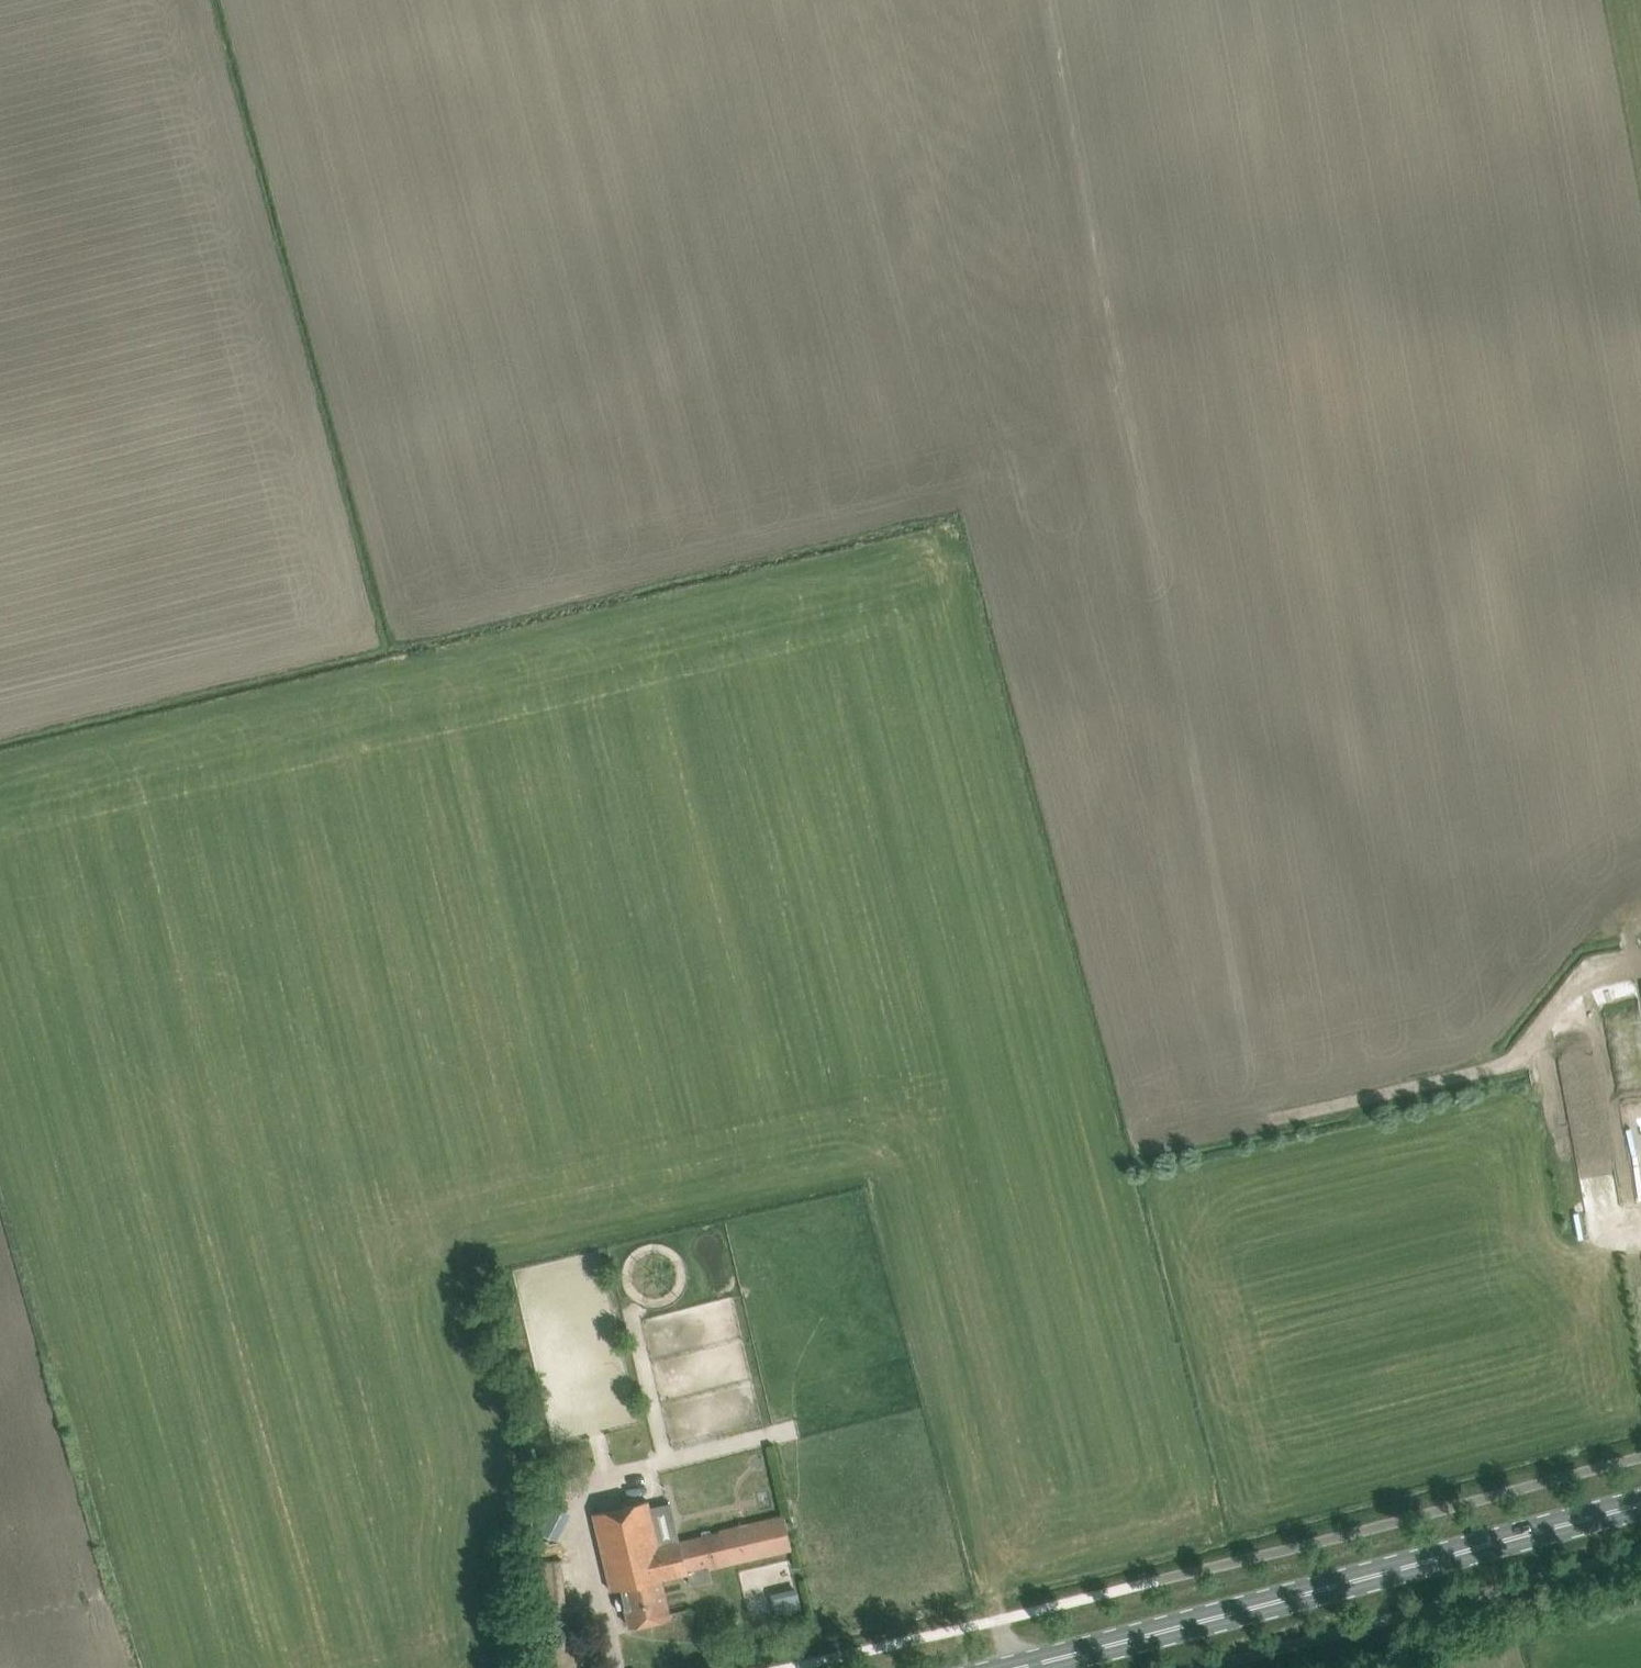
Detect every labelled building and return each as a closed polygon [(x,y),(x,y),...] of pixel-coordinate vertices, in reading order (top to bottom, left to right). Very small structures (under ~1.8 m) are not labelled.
[(730,1458),(717,1461),(720,1471),(733,1467),(730,1458)] [(785,1514),(720,1529),(717,1515),(669,1526),(672,1542),(659,1545),(649,1500),(593,1513),(611,1591),(621,1588),(630,1627),(672,1617),(663,1579),(793,1549),(785,1514)] [(539,1532),(554,1540),(570,1512),(555,1504),(539,1532)] [(531,1563),(535,1619),(566,1616),(562,1561),(531,1563)]
